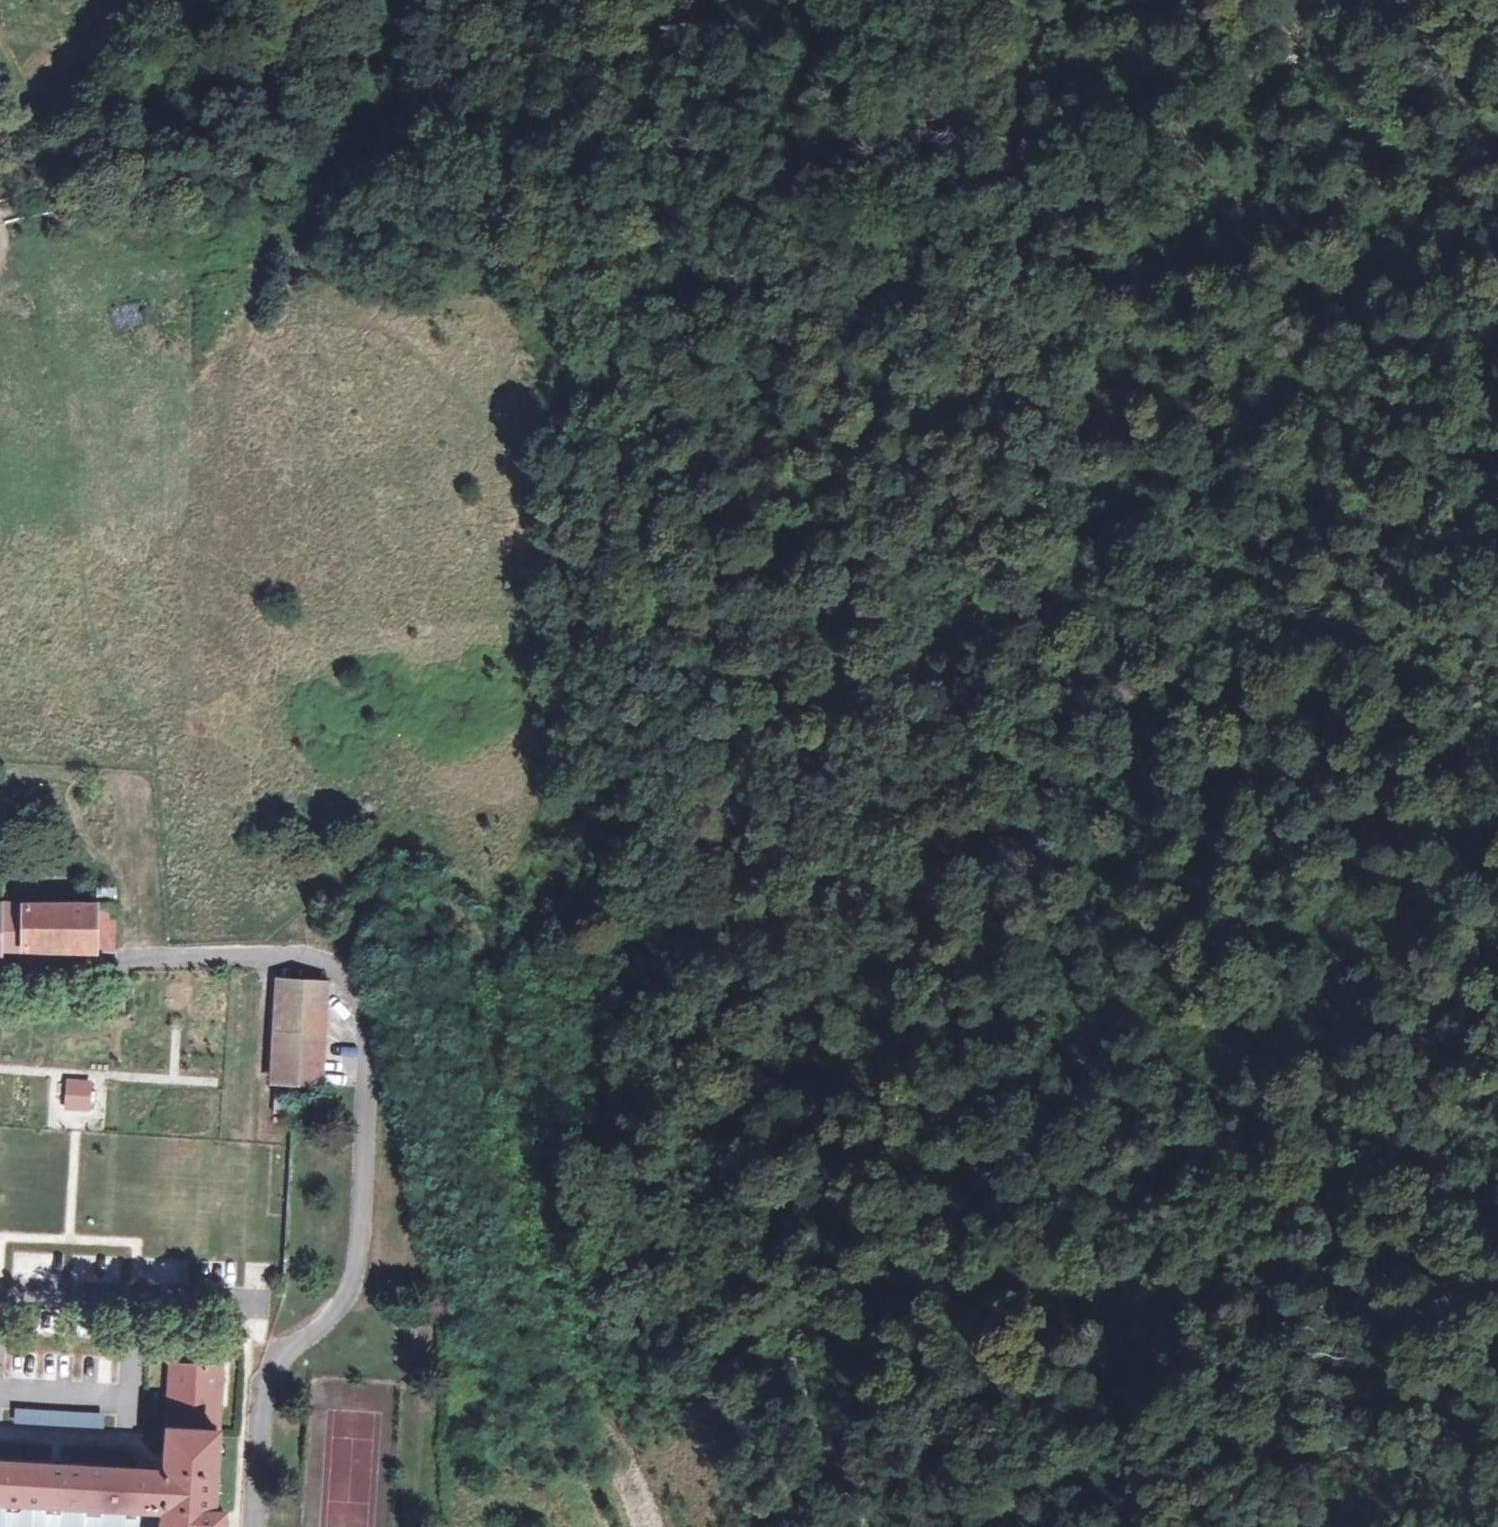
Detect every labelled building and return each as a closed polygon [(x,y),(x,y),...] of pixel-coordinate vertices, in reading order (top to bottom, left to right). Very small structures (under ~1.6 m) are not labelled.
[(23,907),(2,907),(2,950),(23,951),(23,907)] [(114,908),(96,908),(97,947),(114,948),(114,908)] [(272,1115),(296,1116),(297,1086),(322,1087),(327,985),(280,982),(272,1115)] [(65,1076),(62,1105),(89,1107),(90,1080),(65,1076)] [(163,1526),(223,1526),(224,1514),(213,1513),(222,1372),(172,1369),(165,1475),(0,1465),(0,1504),(163,1514),(163,1526)] [(13,1383),(11,1419),(107,1425),(109,1388),(13,1383)] [(50,1431),(49,1447),(75,1449),(76,1433),(50,1431)] [(163,1514),(0,1504),(0,1526),(163,1526),(163,1514)]
